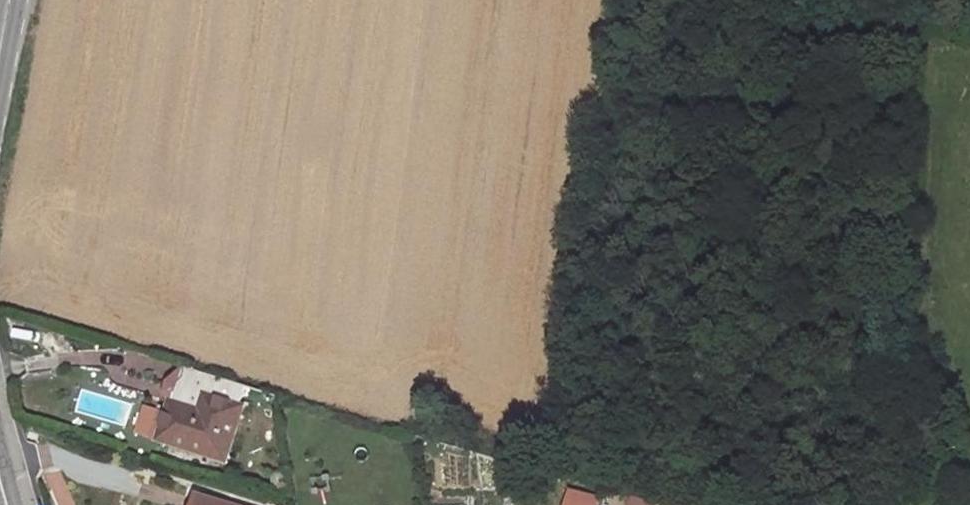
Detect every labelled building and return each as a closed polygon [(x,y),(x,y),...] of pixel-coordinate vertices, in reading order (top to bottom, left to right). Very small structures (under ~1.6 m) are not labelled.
[(262,411),(224,399),(220,414),(192,405),(180,445),(246,465),(262,411)] [(597,494),(564,488),(561,504),(595,504),(597,494)] [(206,495),(203,504),(243,504),(206,495)]
